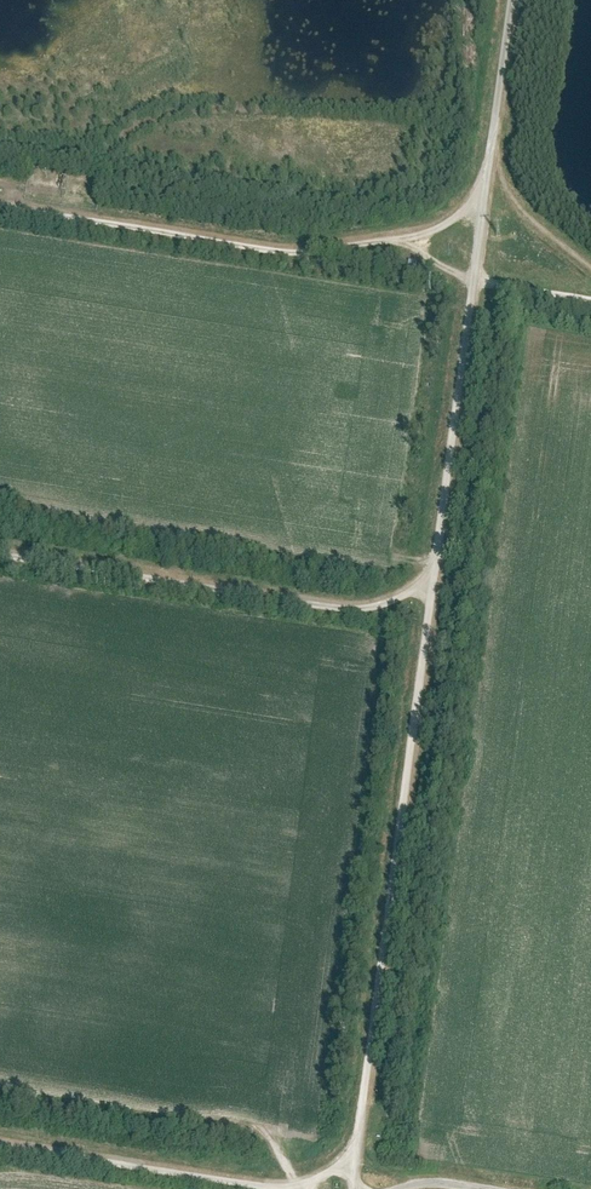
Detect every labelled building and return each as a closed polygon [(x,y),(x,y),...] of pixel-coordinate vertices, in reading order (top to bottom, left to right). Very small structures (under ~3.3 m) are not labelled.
[(348,1182),(334,1180),(333,1188),(347,1188),(348,1182)]
